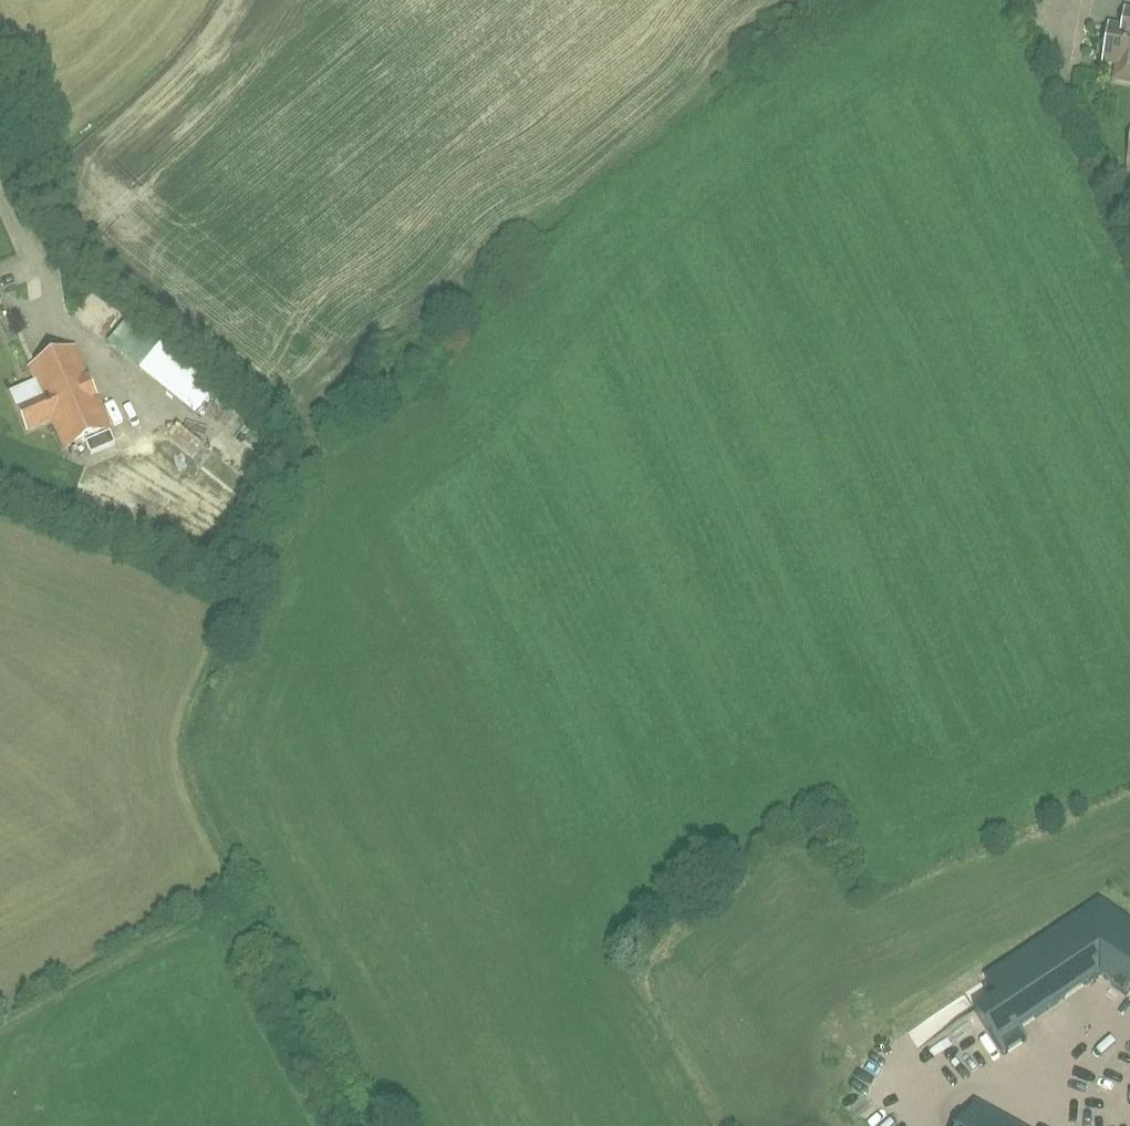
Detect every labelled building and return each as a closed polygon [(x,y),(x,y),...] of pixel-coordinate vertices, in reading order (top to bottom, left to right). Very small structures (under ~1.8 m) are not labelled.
[(1103,45),(1106,45),(1104,62),(1119,65),(1120,65),(1119,67),(1129,69),(1129,13),(1126,12),(1123,30),(1110,27),(1109,31),(1105,30),(1103,45)] [(100,343),(150,382),(158,371),(167,378),(174,370),(157,356),(152,362),(142,354),(148,346),(117,321),(100,343)] [(27,432),(54,420),(66,448),(109,430),(74,351),(31,369),(37,382),(10,393),(27,432)] [(975,1012),(1003,1056),(1027,1040),(1020,1029),(1097,977),(1126,996),(1129,990),(1129,925),(1099,904),(985,980),(997,998),(975,1012)]
